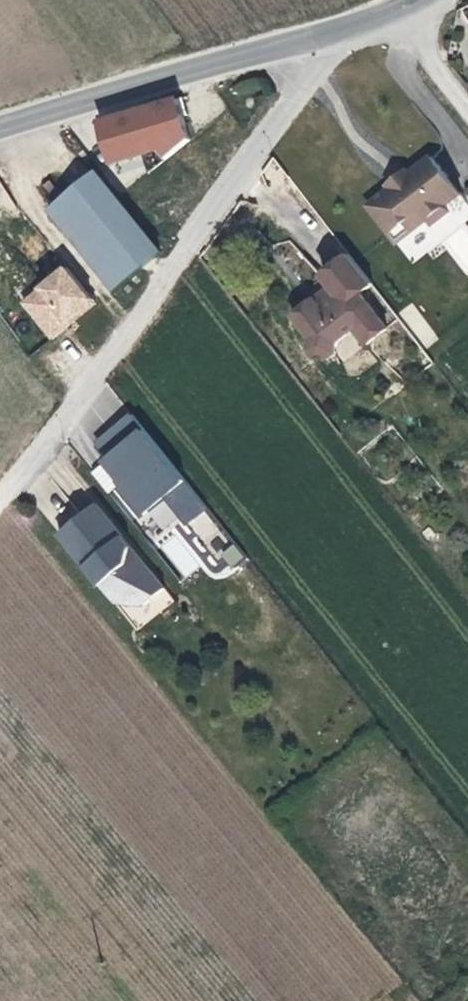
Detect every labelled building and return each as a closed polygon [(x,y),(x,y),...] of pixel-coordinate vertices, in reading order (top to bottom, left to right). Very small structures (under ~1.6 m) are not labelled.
[(177,95),(91,116),(103,165),(189,144),(177,95)] [(399,229),(405,238),(421,225),(423,227),(430,228),(441,220),(441,214),(439,212),(454,201),(424,163),(403,179),(383,195),(361,211),(384,241),(399,229)] [(383,195),(403,179),(399,175),(380,190),(383,195)] [(102,294),(149,257),(90,180),(43,215),(102,294)] [(390,249),(405,238),(399,229),(384,241),(390,249)] [(369,292),(346,263),(319,284),(327,295),(331,301),(315,313),(311,308),(289,325),(306,348),(304,359),(311,368),(324,369),(331,364),(330,351),(348,338),(362,356),(383,339),(356,303),(369,292)] [(49,341),(95,305),(62,264),(17,301),(49,341)] [(331,301),(327,295),(311,308),(315,313),(331,301)] [(398,312),(425,348),(439,338),(412,302),(398,312)] [(95,465),(180,581),(203,564),(178,530),(188,522),(204,543),(221,530),(132,410),(92,440),(105,458),(95,465)] [(128,601),(138,612),(158,595),(140,572),(122,570),(122,565),(110,549),(117,544),(90,511),(53,540),(110,609),(122,600),(128,601)] [(233,543),(219,554),(230,568),(245,557),(233,543)] [(122,570),(140,572),(117,544),(110,549),(122,565),(122,570)] [(123,625),(138,612),(128,601),(122,600),(110,609),(123,625)]
